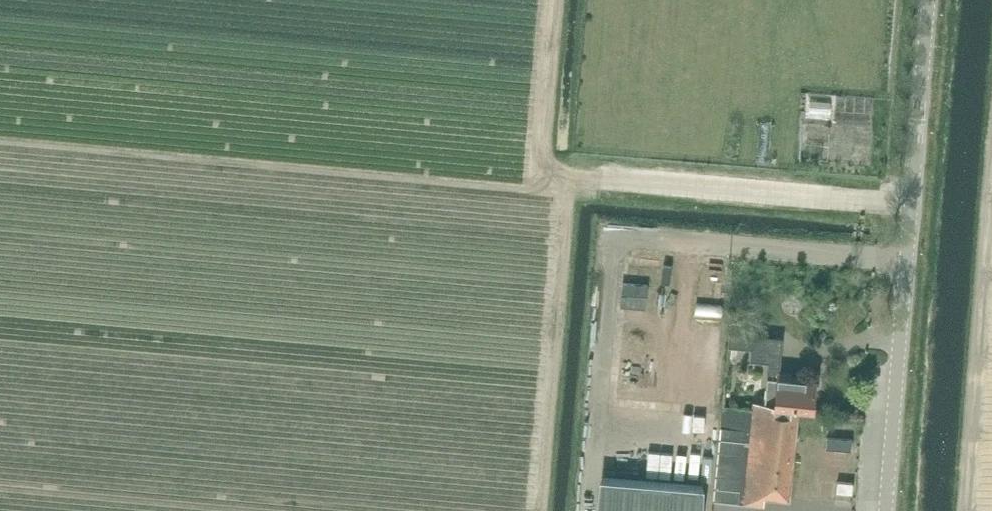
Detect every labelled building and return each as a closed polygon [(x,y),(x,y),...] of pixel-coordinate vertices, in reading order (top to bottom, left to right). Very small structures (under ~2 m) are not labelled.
[(644,269),(643,285),(634,285),(633,307),(651,308),(651,303),(670,304),(672,270),(644,269)] [(783,338),(729,333),(728,347),(752,349),(751,361),(770,362),(765,403),(755,402),(754,409),(797,413),(798,407),(812,409),(815,381),(789,378),(790,373),(779,372),(783,338)] [(754,409),(722,406),(714,501),(763,506),(763,504),(758,503),(759,495),(763,495),(763,496),(764,496),(764,495),(789,498),(797,413),(754,409)] [(824,488),(855,490),(858,416),(828,414),(824,488)] [(701,486),(602,478),(599,510),(699,510),(701,486)]
